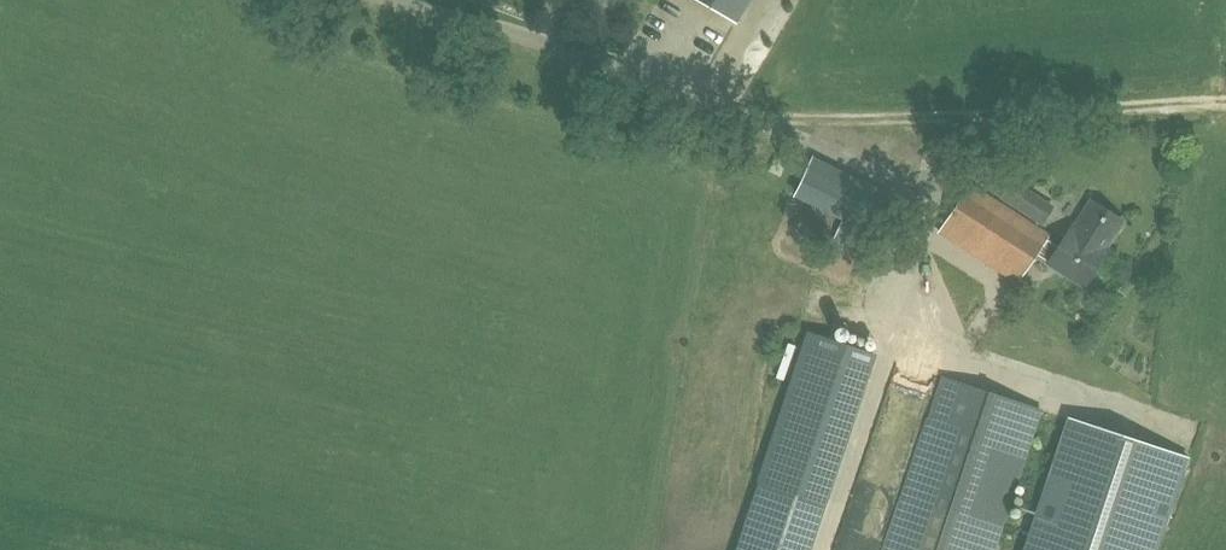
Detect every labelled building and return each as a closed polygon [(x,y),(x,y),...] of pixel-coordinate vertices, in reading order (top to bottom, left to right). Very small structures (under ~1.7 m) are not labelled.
[(748,0),(697,0),(735,22),(748,0)] [(1041,221),(1051,205),(1011,179),(1001,195),(1041,221)] [(1103,255),(1067,231),(1057,246),(1045,238),(1049,233),(971,182),(939,229),(1017,281),(1036,252),(1048,260),(1048,261),(1083,285),(1087,280),(1090,280),(1096,271),(1094,268),(1103,255)] [(1067,231),(1103,255),(1107,249),(1105,247),(1123,220),(1091,199),(1073,226),(1071,225),(1067,231)] [(998,532),(1040,409),(943,376),(884,549),(992,549),(998,532)] [(1072,420),(1028,549),(1157,549),(1188,459),(1072,420)] [(823,503),(758,481),(735,549),(807,549),(823,503)]
